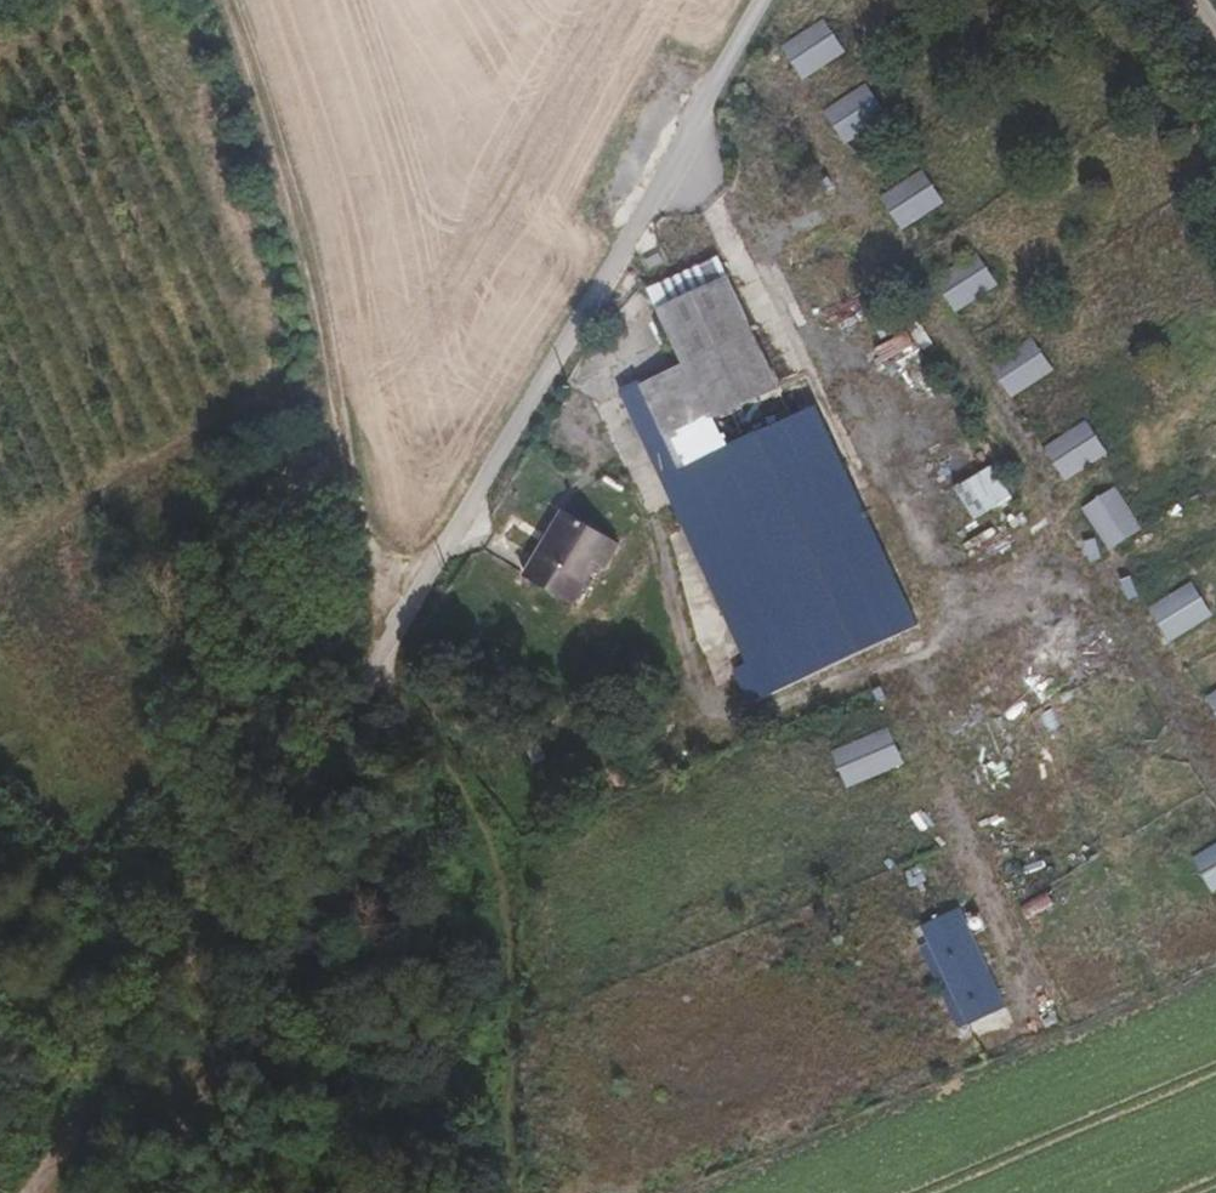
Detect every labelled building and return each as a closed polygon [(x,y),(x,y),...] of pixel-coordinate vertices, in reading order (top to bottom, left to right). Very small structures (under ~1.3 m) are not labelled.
[(780,44),(802,78),(845,50),(822,16),(780,44)] [(821,109),(841,141),(886,113),(866,81),(821,109)] [(879,194),(895,220),(939,193),(923,167),(879,194)] [(798,263),(821,309),(864,287),(842,242),(798,263)] [(694,463),(803,411),(737,276),(668,308),(691,361),(632,390),(672,474),(694,463)] [(1030,334),(989,363),(1012,396),(1054,367),(1030,334)] [(824,400),(803,411),(694,463),(792,666),(922,603),(824,400)] [(1061,477),(1107,455),(1089,419),(1043,441),(1061,477)] [(1115,483),(1081,503),(1106,548),(1141,529),(1115,483)] [(570,520),(523,584),(570,616),(596,580),(604,584),(622,557),(570,520)] [(1192,578),(1147,605),(1168,640),(1212,613),(1192,578)] [(753,637),(720,651),(737,694),(771,680),(753,637)] [(1204,695),(1215,712),(1215,687),(1204,695)] [(845,786),(903,762),(888,725),(830,748),(845,786)] [(1215,889),(1215,840),(1191,856),(1213,891),(1215,889)]
